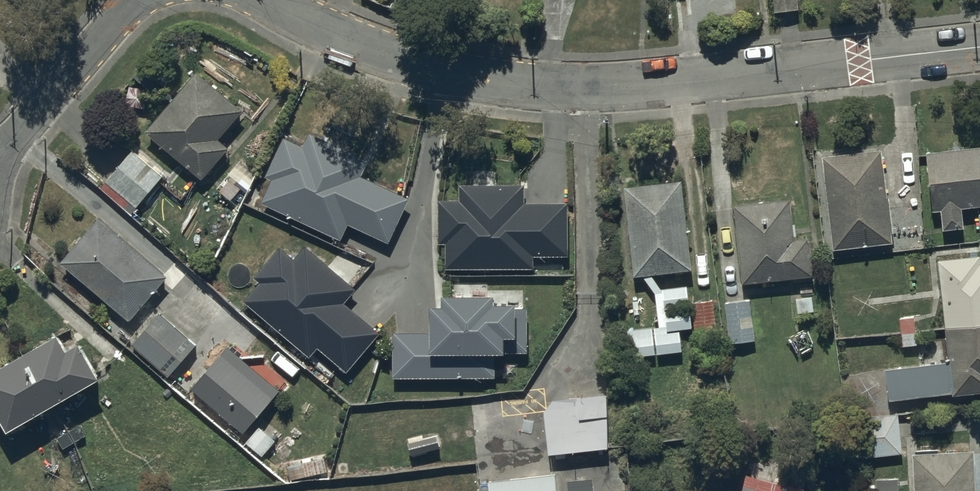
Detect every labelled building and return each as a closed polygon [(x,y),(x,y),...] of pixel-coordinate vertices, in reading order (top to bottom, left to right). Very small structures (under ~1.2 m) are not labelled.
[(799,11),(798,0),(774,0),(775,13),(799,11)] [(146,132),(203,181),(231,149),(220,140),(244,111),(211,83),(198,72),(146,132)] [(349,225),(390,244),(411,200),(362,177),(370,161),(310,133),(304,147),(285,138),(266,177),(273,180),(261,203),(342,241),(349,225)] [(979,208),(979,149),(928,154),(934,214),(942,213),(944,232),(966,230),(964,210),(979,208)] [(133,214),(163,177),(133,151),(102,188),(133,214)] [(823,158),(834,252),(894,245),(893,235),(895,235),(891,198),(889,198),(883,151),(823,158)] [(693,272),(683,182),(625,188),(635,278),(693,272)] [(446,270),(535,270),(535,258),(570,258),(569,203),(526,204),(526,186),(460,186),(460,201),(439,201),(440,245),(446,245),(446,270)] [(735,207),(744,285),(815,278),(811,239),(796,241),(792,201),(735,207)] [(61,263),(131,322),(170,277),(100,218),(61,263)] [(348,373),(382,334),(346,304),(358,290),(306,247),(295,260),(280,247),(254,278),(260,284),(245,302),(311,358),(319,349),(348,373)] [(939,262),(950,364),(886,371),(889,403),(953,396),(953,398),(979,395),(979,258),(939,262)] [(690,308),(688,288),(663,291),(666,311),(690,308)] [(394,334),(394,380),(497,379),(497,356),(507,356),(507,354),(529,354),(529,309),(518,309),(518,306),(496,306),(496,297),(444,298),(444,308),(432,308),(432,333),(394,334)] [(798,314),(815,313),(813,298),(797,300),(798,314)] [(696,338),(718,335),(714,302),(692,305),(696,338)] [(730,345),(756,342),(752,302),(726,305),(730,345)] [(668,332),(693,329),(691,309),(666,312),(668,332)] [(133,346),(170,378),(198,346),(161,314),(133,346)] [(918,347),(915,319),(901,320),(904,348),(918,347)] [(631,358),(656,356),(654,329),(628,331),(631,358)] [(658,356),(683,353),(681,333),(656,336),(658,356)] [(10,434),(104,381),(83,345),(70,352),(61,336),(0,371),(0,416),(10,434)] [(208,404),(245,435),(282,392),(229,347),(192,390),(208,404)] [(609,397),(544,404),(549,455),(614,448),(609,397)] [(856,459),(903,455),(899,416),(852,420),(856,459)] [(76,443),(87,437),(81,426),(70,432),(76,443)] [(263,457),(276,442),(260,428),(247,443),(263,457)] [(58,439),(64,450),(75,444),(69,433),(58,439)] [(976,453),(914,456),(916,490),(977,490),(976,453)] [(291,481),(328,472),(325,458),(287,467),(291,481)] [(557,476),(490,483),(490,490),(558,490),(557,476)] [(749,477),(746,490),(807,490),(749,477)] [(900,481),(876,481),(876,490),(900,490),(900,481)]
